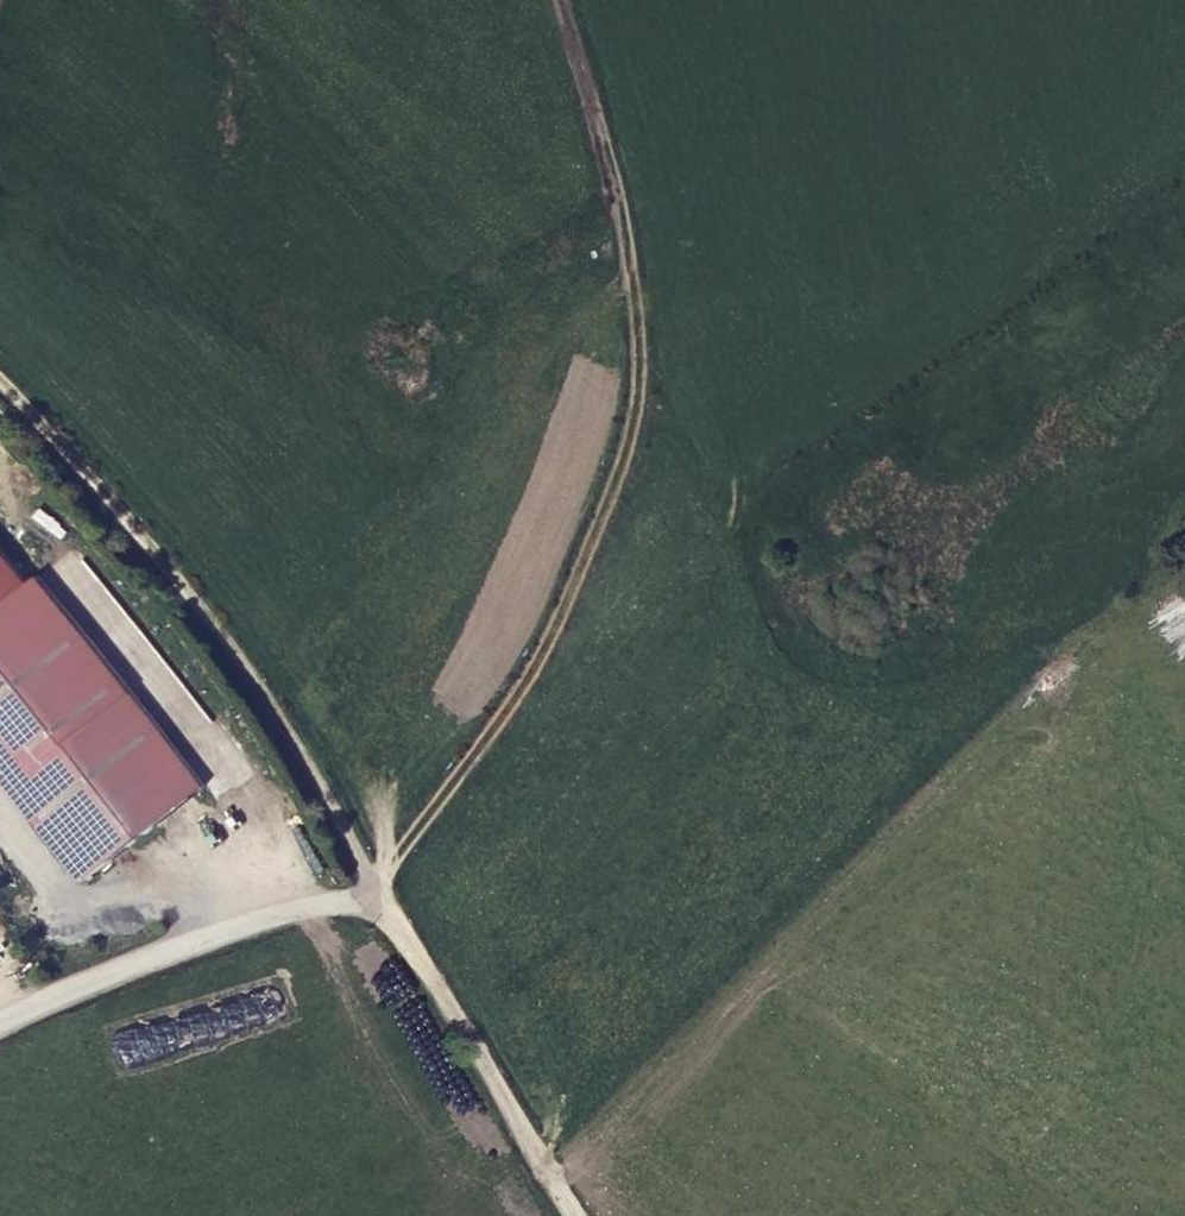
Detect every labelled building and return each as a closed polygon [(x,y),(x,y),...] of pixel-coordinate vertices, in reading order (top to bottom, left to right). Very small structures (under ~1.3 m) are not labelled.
[(0,581),(0,808),(49,876),(174,786),(17,569),(0,581)]
